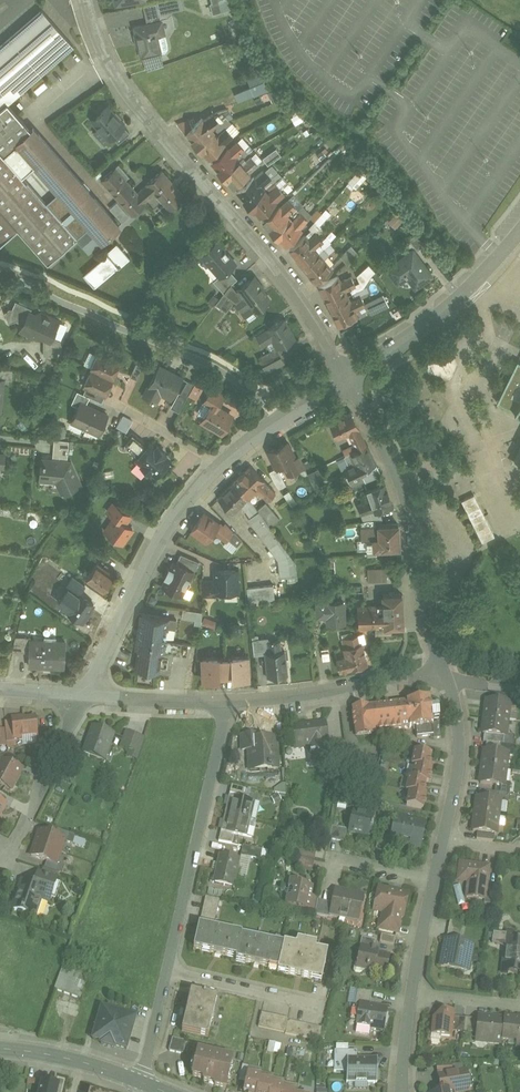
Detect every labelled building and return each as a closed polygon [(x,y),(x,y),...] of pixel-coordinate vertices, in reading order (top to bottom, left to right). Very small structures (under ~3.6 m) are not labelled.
[(213,2),(212,2),(216,14),(234,8),(231,0),(213,0),(213,2)] [(157,2),(143,6),(147,25),(162,21),(157,2)] [(0,48),(0,111),(8,104),(73,47),(42,11),(0,48)] [(147,25),(134,28),(142,58),(143,58),(160,54),(161,53),(156,33),(164,31),(162,21),(147,25)] [(164,65),(160,54),(143,58),(147,70),(164,65)] [(271,92),(264,70),(249,75),(253,87),(238,92),(241,102),(271,92)] [(0,111),(0,152),(3,156),(16,145),(31,131),(24,123),(8,104),(0,111)] [(109,108),(92,122),(99,130),(94,134),(104,145),(113,137),(119,143),(130,134),(124,127),(125,126),(119,120),(121,119),(116,113),(114,114),(109,108)] [(213,114),(204,121),(211,129),(219,121),(213,114)] [(298,124),(305,120),(302,114),(295,118),(298,124)] [(201,120),(186,133),(185,134),(186,135),(192,141),(197,147),(214,132),(211,129),(204,121),(203,120),(202,119),(201,120)] [(83,185),(34,129),(31,131),(16,145),(35,167),(64,200),(83,222),(102,243),(120,227),(88,192),(90,190),(84,184),(83,185)] [(226,129),(217,136),(224,144),(225,144),(233,136),(226,129)] [(214,132),(197,147),(202,153),(202,152),(208,159),(209,160),(210,159),(209,159),(225,145),(226,145),(225,144),(224,144),(217,136),(214,132)] [(238,142),(229,149),(236,157),(245,149),(238,142)] [(35,167),(16,145),(3,156),(22,177),(35,167)] [(228,148),(211,163),(212,164),(218,170),(217,170),(222,176),(240,161),(236,157),(229,149),(228,148)] [(17,231),(48,266),(77,240),(71,233),(52,211),(22,177),(3,156),(0,152),(0,246),(17,231)] [(274,153),(264,160),(268,165),(277,158),(274,153)] [(251,157),(243,165),(250,172),(258,165),(251,157)] [(240,161),(222,176),(227,182),(228,181),(233,187),(234,188),(250,173),(250,172),(243,165),(240,161)] [(129,178),(119,166),(116,169),(116,168),(101,181),(132,216),(146,203),(146,202),(138,193),(126,180),(129,178)] [(185,197),(162,171),(146,184),(147,185),(138,193),(146,202),(155,194),(169,210),(185,197)] [(263,171),(255,178),(262,186),(271,179),(263,171)] [(366,179),(359,172),(349,182),(357,189),(366,179)] [(254,177),(237,192),(238,194),(238,193),(244,199),(243,200),(248,205),(266,190),(262,186),(255,178),(254,177)] [(277,187),(269,194),(276,202),(284,194),(277,187)] [(266,190),(248,205),(253,211),(254,210),(259,217),(260,218),(277,203),(276,202),(269,194),(266,190)] [(57,197),(55,199),(53,198),(51,200),(52,202),(50,204),(54,209),(52,211),(71,233),(83,222),(64,200),(62,202),(57,197)] [(289,200),(281,208),(288,215),(296,208),(289,200)] [(280,207),(263,221),(264,222),(269,228),(269,229),(274,234),(291,219),(288,215),(281,208),(280,207)] [(318,211),(311,219),(319,226),(326,217),(318,211)] [(301,214),(293,221),(300,229),(308,222),(307,220),(301,214)] [(404,220),(397,214),(389,223),(396,229),(404,220)] [(291,219),(274,234),(278,239),(279,239),(284,245),(285,246),(301,232),(301,230),(300,229),(293,221),(291,219)] [(317,234),(309,240),(315,248),(323,242),(317,234)] [(425,246),(417,237),(415,234),(409,240),(416,251),(425,246)] [(305,236),(290,248),(298,258),(296,259),(302,267),(319,253),(315,248),(309,240),(305,236)] [(225,251),(217,242),(201,256),(219,276),(220,278),(229,270),(236,264),(229,256),(229,255),(225,250),(225,251)] [(107,255),(83,275),(94,288),(118,267),(119,268),(121,266),(126,261),(126,260),(129,257),(130,259),(130,258),(118,244),(106,254),(107,255)] [(352,246),(341,257),(347,263),(357,251),(352,246)] [(413,251),(388,270),(398,284),(399,283),(397,280),(404,275),(406,278),(408,277),(416,288),(431,276),(413,251)] [(333,269),(319,253),(302,267),(307,274),(309,272),(318,282),(333,269)] [(229,270),(220,278),(219,276),(213,281),(224,293),(229,287),(238,279),(229,270)] [(338,277),(318,288),(323,296),(325,295),(330,305),(348,296),(345,291),(341,282),(338,277)] [(351,277),(341,282),(345,291),(355,285),(351,277)] [(258,280),(253,283),(250,279),(241,286),(242,288),(237,292),(241,298),(236,302),(243,311),(241,312),(248,322),(258,315),(255,311),(270,300),(263,290),(264,289),(258,280)] [(224,293),(216,304),(226,312),(235,301),(224,293)] [(365,305),(370,314),(388,306),(383,295),(365,304),(365,305)] [(348,296),(330,305),(335,315),(333,316),(338,326),(358,316),(355,310),(351,301),(348,296)] [(361,296),(351,301),(355,310),(365,305),(365,304),(361,296)] [(60,321),(42,313),(40,317),(29,311),(20,331),(36,339),(38,335),(44,338),(44,356),(58,356),(58,348),(62,341),(52,337),(60,321)] [(284,320),(268,329),(268,330),(257,337),(263,346),(272,340),(277,349),(295,339),(284,320)] [(276,349),(260,357),(264,365),(280,356),(276,349)] [(91,369),(112,379),(120,363),(98,353),(91,369)] [(280,356),(264,365),(268,373),(284,364),(280,356)] [(144,367),(136,363),(130,376),(138,380),(144,367)] [(160,367),(144,397),(155,403),(156,402),(154,401),(159,393),(172,399),(182,379),(160,367)] [(503,401),(519,410),(519,367),(503,401)] [(0,368),(0,379),(3,379),(12,380),(13,369),(0,368)] [(113,379),(92,370),(84,386),(87,387),(93,390),(105,396),(113,379)] [(186,381),(180,394),(187,397),(194,385),(186,381)] [(93,390),(87,387),(83,394),(90,397),(93,390)] [(225,395),(212,388),(203,403),(210,407),(212,403),(219,407),(225,395)] [(77,391),(71,404),(78,407),(80,402),(86,405),(90,397),(83,394),(77,391)] [(86,405),(80,402),(78,407),(72,422),(99,434),(108,415),(86,405)] [(219,407),(212,403),(210,407),(203,403),(198,412),(198,414),(204,417),(204,418),(207,420),(205,423),(206,426),(210,428),(213,427),(223,433),(232,417),(226,414),(225,411),(219,407)] [(398,416),(392,404),(386,408),(391,419),(398,416)] [(359,428),(351,411),(329,422),(337,439),(349,434),(354,445),(357,450),(367,445),(359,428)] [(124,415),(119,428),(130,432),(135,419),(124,415)] [(66,427),(57,426),(56,435),(65,436),(66,427)] [(69,440),(54,438),(53,459),(67,461),(69,440)] [(287,442),(268,452),(276,468),(278,467),(283,465),(288,475),(305,467),(299,456),(295,458),(287,442)] [(157,477),(170,461),(164,456),(167,453),(158,445),(155,449),(149,443),(135,460),(157,477)] [(354,445),(343,450),(346,455),(350,453),(357,450),(354,445)] [(357,450),(350,453),(355,464),(345,468),(352,481),(352,482),(363,477),(360,471),(377,463),(367,445),(357,450)] [(53,459),(41,458),(40,475),(56,477),(63,492),(81,484),(70,461),(67,461),(53,459)] [(264,480),(250,466),(233,483),(247,497),(256,488),(264,480)] [(286,485),(278,467),(276,468),(269,471),(274,480),(279,489),(286,485)] [(318,469),(308,474),(314,487),(324,482),(318,469)] [(352,481),(349,483),(348,481),(345,483),(348,490),(366,483),(363,477),(352,482),(352,481)] [(276,492),(264,480),(256,488),(268,500),(276,492)] [(385,482),(367,489),(370,500),(374,509),(374,512),(379,510),(393,505),(385,482)] [(247,497),(233,483),(218,498),(233,513),(241,505),(248,498),(247,497)] [(498,536),(476,493),(460,501),(482,544),(498,536)] [(268,524),(257,508),(248,498),(241,505),(245,510),(250,517),(249,518),(279,559),(281,577),(297,575),(296,561),(268,524)] [(370,500),(358,504),(361,513),(374,509),(370,500)] [(277,517),(262,502),(257,508),(268,524),(277,517)] [(130,515),(114,503),(108,512),(115,517),(116,517),(125,523),(130,515)] [(374,509),(361,513),(364,521),(369,520),(375,519),(382,519),(379,510),(374,512),(374,509)] [(204,513),(191,530),(207,541),(214,531),(227,541),(229,537),(230,538),(230,537),(224,531),(225,530),(222,526),(204,513)] [(125,523),(116,517),(115,517),(105,531),(122,543),(133,529),(125,523)] [(375,519),(370,520),(369,520),(364,521),(361,521),(362,528),(375,526),(375,519)] [(398,524),(378,525),(378,526),(375,526),(362,528),(363,539),(367,539),(367,549),(400,547),(398,524)] [(242,539),(234,531),(233,532),(234,532),(230,537),(230,538),(238,544),(241,540),(242,540),(242,539)] [(199,561),(181,553),(176,563),(193,571),(192,572),(194,572),(199,561)] [(92,558),(85,568),(90,572),(97,562),(92,558)] [(90,572),(86,578),(103,590),(104,588),(106,589),(109,584),(108,583),(114,575),(97,562),(90,572)] [(175,562),(163,586),(181,594),(185,587),(188,586),(190,584),(190,581),(189,579),(192,572),(193,571),(176,563),(175,562)] [(386,567),(368,568),(369,581),(387,580),(386,567)] [(239,569),(213,569),(213,593),(240,593),(239,569)] [(80,580),(66,570),(60,578),(74,587),(80,580)] [(273,584),(247,587),(248,601),(275,598),(273,584)] [(361,585),(349,585),(350,598),(362,597),(361,585)] [(81,590),(67,609),(83,621),(90,611),(89,610),(94,604),(85,597),(87,594),(81,590)] [(402,593),(383,594),(383,605),(358,606),(358,612),(353,612),(354,619),(358,620),(359,627),(392,626),(403,625),(402,593)] [(343,598),(327,599),(327,600),(317,600),(317,613),(327,613),(328,621),(344,620),(343,598)] [(186,608),(184,617),(197,619),(197,623),(203,624),(206,611),(186,608)] [(177,619),(142,614),(134,667),(170,673),(173,653),(180,654),(181,641),(165,639),(167,626),(176,628),(177,619)] [(205,617),(205,625),(218,626),(218,617),(205,617)] [(392,626),(375,627),(375,635),(392,634),(392,626)] [(357,634),(342,638),(345,647),(360,643),(357,634)] [(31,637),(16,638),(15,652),(29,652),(29,641),(31,641),(31,637)] [(281,640),(268,642),(268,638),(257,640),(258,654),(265,653),(268,679),(278,678),(278,675),(287,674),(281,640)] [(54,648),(46,648),(46,645),(31,644),(31,641),(29,641),(29,652),(28,666),(64,667),(65,642),(55,642),(54,648)] [(345,647),(344,647),(346,655),(337,658),(340,670),(350,668),(367,663),(362,643),(360,643),(345,647)] [(249,655),(200,658),(202,682),(251,680),(249,655)] [(510,696),(491,693),(490,701),(509,704),(510,696)] [(407,702),(369,707),(367,707),(354,709),(354,708),(352,709),(355,734),(410,728),(411,728),(415,727),(417,738),(433,736),(434,736),(432,723),(430,701),(430,699),(428,700),(408,702),(407,702)] [(490,701),(487,701),(486,709),(487,709),(486,717),(485,717),(508,720),(510,704),(490,701)] [(508,720),(485,717),(484,718),(486,718),(485,726),(483,726),(482,734),(484,734),(504,737),(506,737),(508,720)] [(23,718),(12,720),(12,722),(14,739),(15,739),(37,736),(36,719),(26,720),(23,718)] [(12,722),(5,723),(6,740),(7,743),(15,742),(15,739),(14,739),(12,722)] [(325,723),(292,727),(295,748),(309,746),(311,763),(327,761),(325,744),(327,744),(325,723)] [(439,723),(432,723),(434,736),(433,736),(434,739),(441,738),(439,723)] [(114,734),(93,727),(91,734),(88,742),(84,753),(104,761),(104,760),(103,759),(110,742),(111,743),(114,734)] [(137,736),(125,732),(119,746),(131,750),(132,748),(137,736)] [(504,737),(484,734),(483,742),(500,745),(503,745),(504,737)] [(253,741),(253,735),(242,735),(242,750),(250,750),(253,749),(253,741)] [(137,736),(132,748),(140,751),(145,739),(137,736)] [(260,739),(260,741),(253,741),(253,749),(250,750),(250,767),(251,767),(260,766),(260,765),(268,765),(268,768),(276,768),(277,768),(276,738),(260,739)] [(345,741),(331,743),(333,758),(347,757),(345,741)] [(503,745),(500,745),(499,753),(508,754),(507,756),(513,757),(515,746),(503,745)] [(499,753),(484,751),(483,759),(484,759),(484,767),(482,767),(505,770),(507,756),(508,754),(499,753)] [(413,779),(409,779),(406,792),(410,793),(407,806),(423,810),(426,796),(423,795),(426,783),(429,784),(432,770),(429,769),(431,756),(415,752),(412,766),(415,767),(413,779)] [(0,754),(0,755),(0,760),(2,761),(3,760),(13,766),(17,758),(10,754),(0,754)] [(3,760),(2,761),(0,766),(0,784),(11,790),(22,770),(13,766),(3,760)] [(505,770),(482,767),(482,768),(483,768),(482,776),(481,776),(480,784),(496,786),(503,787),(504,783),(505,770)] [(511,784),(504,783),(503,787),(496,786),(495,793),(499,793),(509,795),(511,784)] [(246,788),(232,785),(230,793),(244,795),(246,788)] [(495,793),(479,791),(479,799),(498,801),(499,793),(495,793)] [(278,794),(271,797),(275,805),(282,801),(278,794)] [(259,802),(229,795),(229,797),(230,797),(228,806),(227,806),(225,813),(255,820),(255,819),(249,818),(253,802),(259,803),(259,802)] [(479,799),(477,798),(476,807),(477,807),(476,814),(475,814),(475,815),(498,818),(500,801),(479,799)] [(373,817),(353,812),(349,832),(370,836),(372,829),(373,829),(373,826),(371,826),(373,817)] [(255,820),(225,813),(223,820),(225,821),(223,829),(221,829),(221,830),(252,838),(252,837),(245,835),(249,819),(255,821),(255,820)] [(498,818),(475,815),(475,816),(476,816),(475,823),(474,823),(473,831),(477,832),(495,834),(496,834),(498,818)] [(426,824),(396,817),(391,836),(390,842),(391,842),(420,849),(426,824)] [(347,830),(332,827),(330,839),(344,842),(347,830)] [(69,834),(58,830),(55,837),(64,840),(67,841),(69,834)] [(55,837),(40,831),(36,844),(60,852),(64,840),(55,837)] [(495,834),(477,832),(477,839),(494,842),(495,834)] [(75,836),(69,834),(67,841),(66,842),(73,844),(75,836)] [(234,837),(221,834),(219,841),(233,844),(234,837)] [(379,834),(376,849),(389,852),(391,842),(390,842),(391,836),(379,834)] [(60,852),(36,844),(31,857),(47,862),(56,865),(60,852)] [(263,850),(243,846),(241,856),(261,860),(263,850)] [(315,851),(297,847),(295,856),(300,856),(314,859),(315,851)] [(241,860),(219,855),(215,871),(216,872),(215,879),(213,879),(212,884),(234,888),(241,860)] [(314,859),(300,856),(297,870),(311,872),(314,859)] [(56,865),(47,862),(45,868),(56,872),(58,866),(56,865)] [(65,866),(59,864),(58,866),(56,872),(59,874),(62,874),(65,866)] [(489,867),(460,864),(458,881),(469,882),(467,898),(485,900),(484,904),(494,905),(495,891),(486,889),(489,867)] [(45,868),(43,868),(42,871),(58,877),(59,874),(56,872),(45,868)] [(34,886),(22,881),(19,891),(17,892),(15,898),(16,900),(13,910),(24,913),(25,916),(32,918),(35,917),(41,899),(50,902),(57,880),(38,873),(34,886)] [(342,887),(365,892),(367,878),(345,874),(342,887)] [(305,882),(290,879),(289,888),(291,888),(293,892),(293,894),(289,897),(287,896),(285,905),(309,910),(309,909),(312,897),(312,894),(311,894),(310,894),(309,892),(310,886),(305,885),(305,882)] [(408,895),(380,888),(375,910),(388,913),(386,921),(399,924),(401,916),(403,917),(408,895)] [(349,892),(348,895),(335,893),(333,904),(330,915),(331,915),(340,917),(341,914),(359,918),(364,895),(349,892)] [(220,899),(206,896),(200,922),(214,925),(220,899)] [(318,898),(312,897),(309,909),(316,911),(318,900),(318,898)] [(333,904),(318,900),(316,911),(315,914),(330,918),(331,915),(330,915),(333,904)] [(386,921),(382,920),(381,927),(397,931),(399,924),(386,921)] [(464,922),(450,921),(447,935),(461,938),(464,922)] [(242,934),(199,925),(194,949),(237,958),(242,936),(242,934)] [(506,932),(506,934),(505,940),(510,941),(509,950),(506,950),(505,961),(503,961),(502,973),(516,975),(516,972),(519,972),(519,941),(515,940),(516,933),(506,932)] [(505,940),(506,934),(494,933),(493,938),(492,943),(505,948),(505,940)] [(396,937),(382,934),(380,943),(394,946),(396,937)] [(284,945),(242,936),(237,958),(236,960),(278,970),(284,945)] [(380,950),(374,949),(375,942),(363,939),(357,964),(368,966),(367,971),(386,975),(390,957),(379,954),(380,950)] [(473,944),(446,939),(441,967),(468,972),(473,944)] [(317,946),(298,942),(297,947),(284,944),(284,945),(278,970),(278,972),(322,982),(328,954),(316,951),(317,946)] [(89,975),(63,965),(60,974),(86,983),(89,975)] [(86,983),(60,974),(54,990),(80,999),(86,983)] [(373,992),(358,989),(357,998),(371,1000),(373,992)] [(217,998),(191,992),(182,1031),(208,1037),(217,998)] [(387,1010),(360,1005),(358,1021),(367,1023),(366,1028),(383,1031),(387,1010)] [(118,1048),(127,1050),(137,1017),(102,1007),(92,1040),(100,1043),(100,1044),(117,1049),(118,1048)] [(443,1010),(433,1019),(431,1035),(452,1037),(453,1031),(454,1017),(455,1011),(443,1010)] [(289,1019),(262,1013),(258,1027),(286,1033),(288,1021),(289,1019)] [(504,1018),(478,1015),(478,1019),(476,1034),(476,1037),(488,1039),(488,1043),(502,1045),(502,1040),(504,1018)] [(465,1018),(454,1017),(453,1031),(464,1032),(465,1018)] [(504,1017),(504,1018),(502,1040),(517,1042),(516,1048),(519,1048),(519,1018),(504,1017)] [(478,1019),(465,1018),(464,1032),(476,1034),(478,1019)] [(319,1041),(322,1029),(288,1021),(286,1033),(319,1041)] [(173,1038),(169,1051),(184,1054),(187,1041),(173,1038)] [(282,1053),(283,1043),(271,1041),(270,1052),(282,1053)] [(356,1045),(340,1045),(340,1059),(346,1060),(347,1058),(355,1058),(356,1045)] [(233,1060),(198,1052),(192,1077),(204,1079),(203,1081),(215,1084),(214,1086),(226,1089),(233,1060)] [(355,1058),(347,1058),(346,1060),(346,1083),(376,1084),(377,1059),(355,1058)] [(250,1067),(243,1065),(239,1081),(246,1083),(248,1073),(250,1067)] [(451,1065),(437,1066),(438,1074),(452,1072),(451,1065)] [(463,1071),(452,1072),(438,1074),(441,1090),(440,1090),(441,1091),(466,1091),(463,1071)] [(248,1073),(246,1083),(244,1091),(257,1091),(260,1078),(261,1078),(261,1076),(248,1073)] [(260,1078),(257,1091),(270,1091),(272,1084),(273,1081),(261,1078),(260,1078)] [(44,1084),(43,1091),(62,1091),(63,1088),(44,1084)] [(272,1084),(270,1091),(284,1091),(284,1089),(285,1087),(272,1084)]
